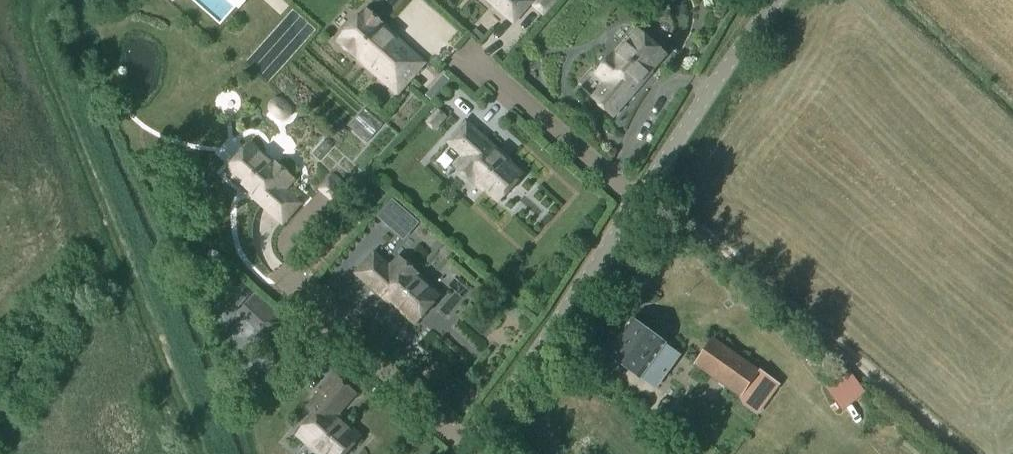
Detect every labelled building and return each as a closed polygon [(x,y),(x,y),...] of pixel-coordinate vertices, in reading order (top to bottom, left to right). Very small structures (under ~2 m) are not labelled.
[(514,23),(531,3),(528,0),(488,0),(514,23)] [(556,1),(556,0),(539,0),(534,6),(544,15),(556,1)] [(384,27),(367,12),(365,15),(363,14),(340,40),(341,41),(339,44),(356,59),(358,56),(368,65),(367,66),(377,75),(384,67),(405,86),(423,66),(402,47),(403,46),(393,37),(392,39),(382,29),(384,27)] [(641,82),(665,55),(639,32),(617,57),(614,55),(597,74),(608,83),(593,100),(613,117),(643,84),(641,82)] [(272,116),(277,120),(279,121),(282,121),(284,122),(287,121),(290,119),(291,116),(292,113),(292,110),(292,108),(290,105),(284,99),(281,98),(277,98),(274,99),(271,101),(269,104),(268,107),(269,111),(270,113),(272,116)] [(434,131),(446,116),(437,108),(424,123),(434,131)] [(499,202),(522,176),(496,153),(498,152),(466,124),(448,144),(465,158),(455,168),(474,185),(477,182),(499,202)] [(272,166),(250,146),(227,172),(252,195),(251,196),(283,225),(300,205),(284,190),(293,180),(274,163),(272,166)] [(319,193),(340,210),(351,197),(330,180),(319,193)] [(393,202),(385,211),(379,217),(403,238),(417,223),(393,202)] [(390,269),(374,255),(356,275),(388,303),(390,301),(415,324),(439,298),(416,278),(418,276),(399,259),(390,269)] [(264,305),(248,322),(264,338),(281,320),(264,305)] [(656,391),(665,377),(681,355),(667,345),(632,320),(607,356),(641,380),(650,387),(650,386),(656,391)] [(758,410),(776,384),(759,373),(714,340),(695,366),(741,399),(741,398),(758,410)] [(356,395),(336,377),(316,399),(324,407),(298,436),(319,453),(346,453),(360,438),(345,425),(344,426),(334,417),(335,416),(336,417),(356,395)]
